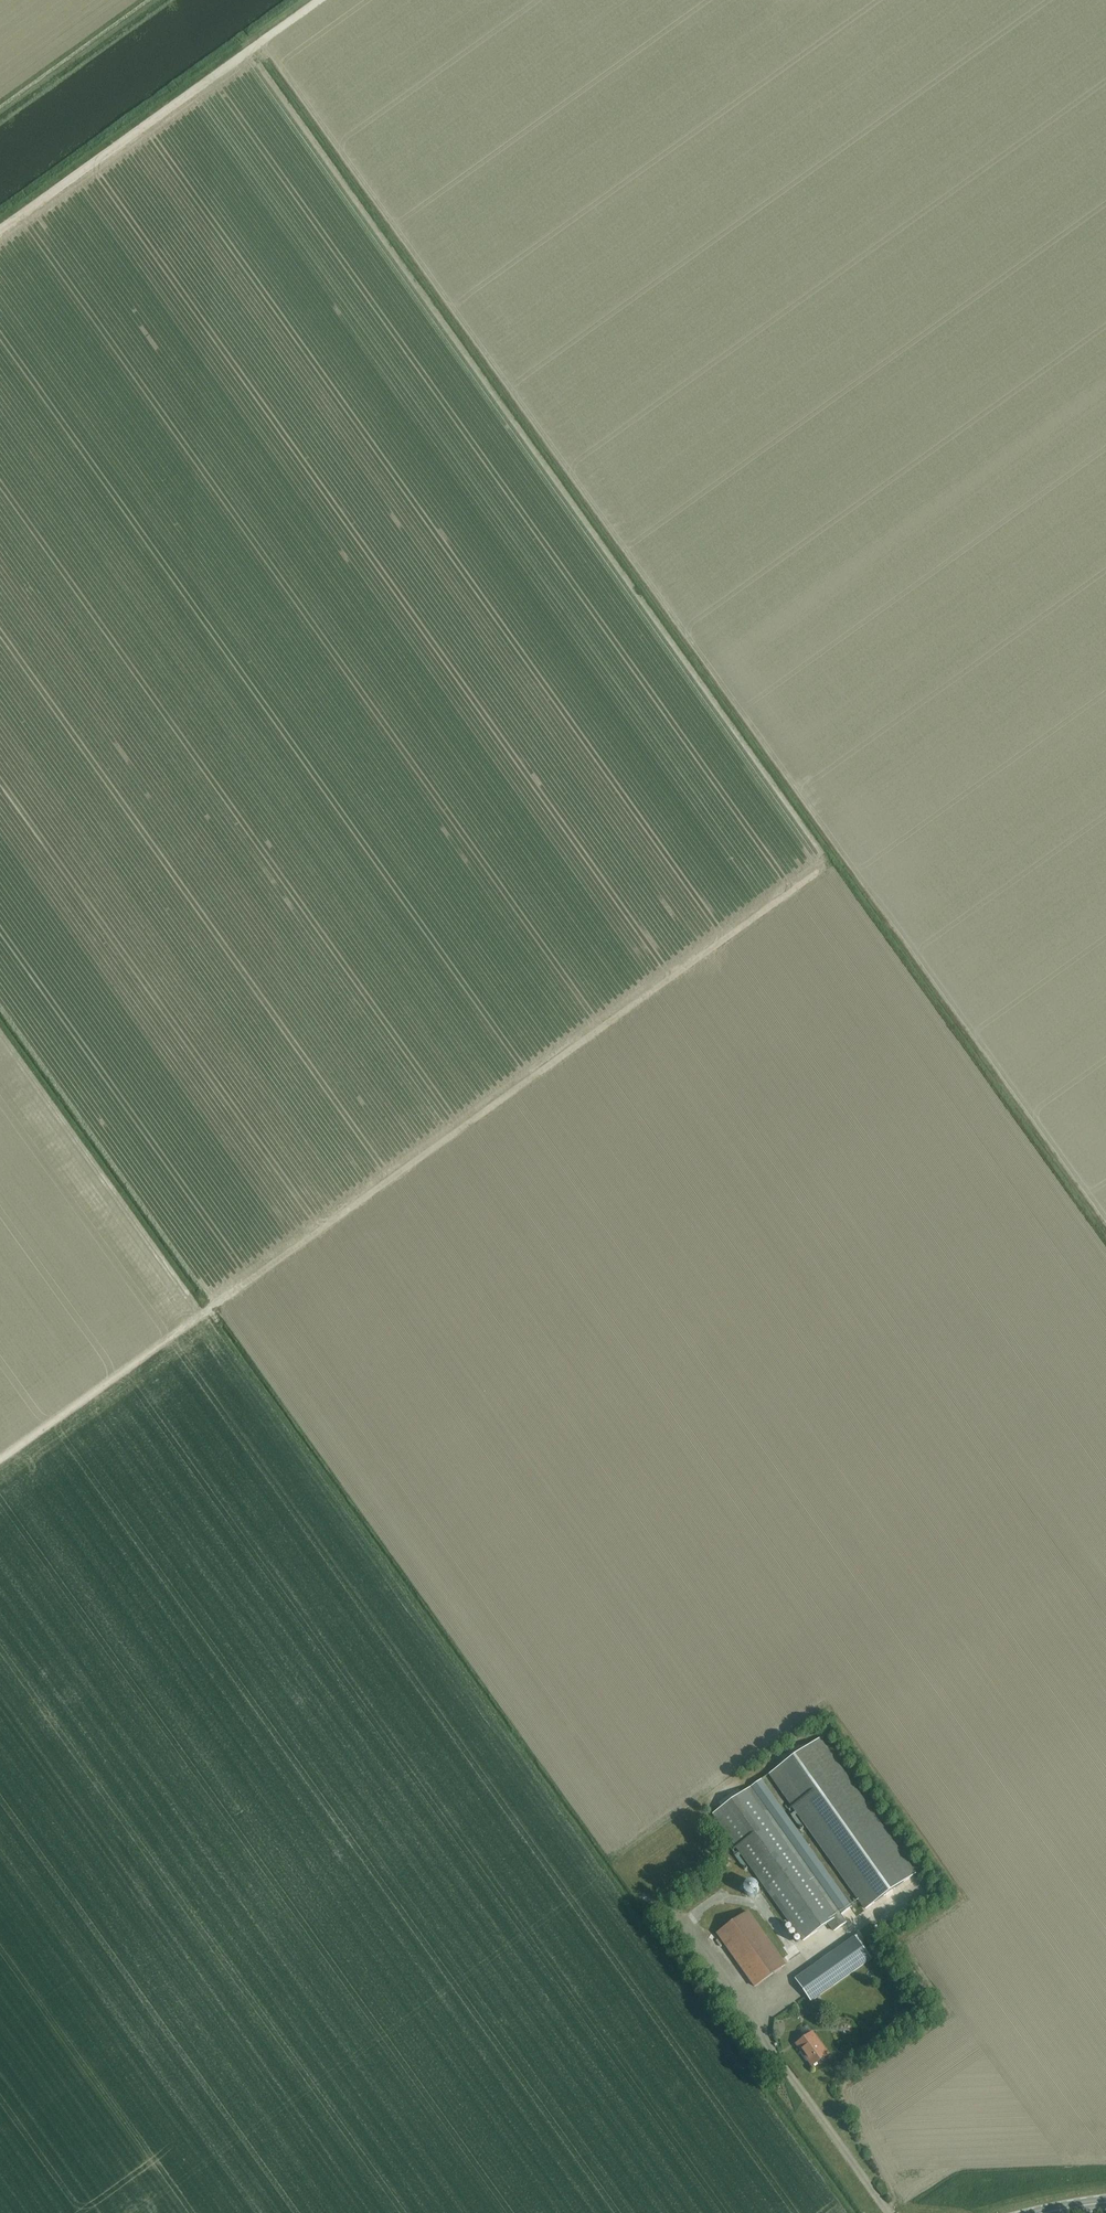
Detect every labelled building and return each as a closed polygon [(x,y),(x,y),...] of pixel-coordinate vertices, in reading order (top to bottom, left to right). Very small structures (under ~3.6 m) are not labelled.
[(818,1740),(770,1774),(866,1909),(914,1875),(818,1740)] [(853,1905),(763,1778),(713,1813),(804,1940),(829,1923),(834,1931),(846,1922),(840,1914),(853,1905)] [(750,1896),(751,1896),(752,1896),(753,1896),(754,1896),(755,1895),(756,1894),(757,1894),(758,1893),(758,1892),(758,1891),(759,1889),(759,1888),(758,1887),(758,1886),(758,1885),(757,1884),(756,1883),(755,1883),(754,1882),(753,1882),(752,1881),(751,1881),(750,1881),(749,1882),(748,1882),(747,1883),(746,1883),(745,1884),(744,1885),(744,1886),(744,1887),(743,1888),(743,1889),(744,1891),(744,1892),(744,1893),(745,1894),(746,1894),(747,1895),(748,1896),(749,1896),(750,1896)] [(755,1986),(786,1964),(749,1912),(718,1934),(755,1986)] [(791,1940),(786,1933),(790,1931),(780,1915),(768,1923),(782,1945),(791,1940)] [(812,2001),(853,1972),(871,1959),(855,1936),(796,1978),(812,2001)] [(812,2066),(829,2054),(813,2032),(796,2044),(812,2066)]
